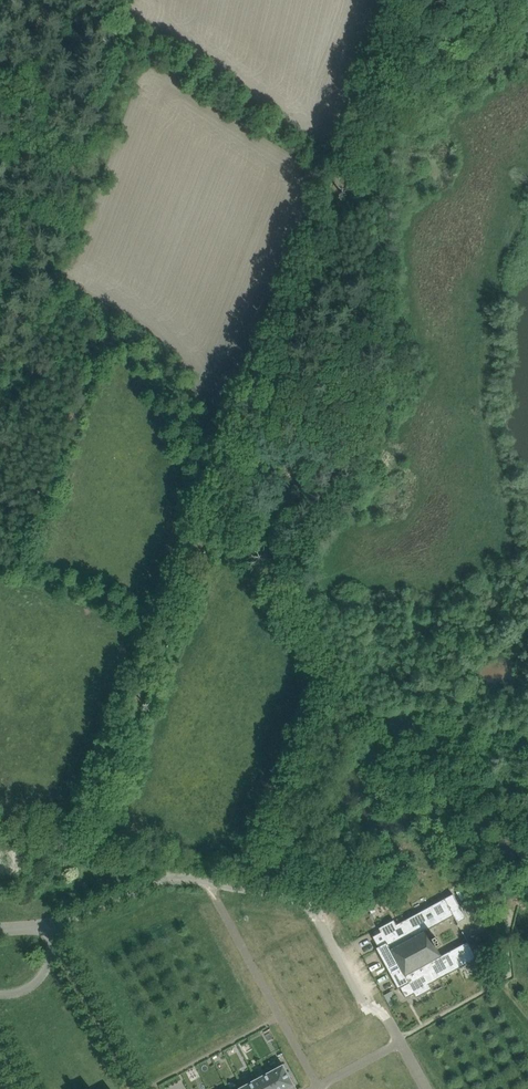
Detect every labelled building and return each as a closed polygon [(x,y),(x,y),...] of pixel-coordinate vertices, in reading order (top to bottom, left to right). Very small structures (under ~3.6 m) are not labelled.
[(381,932),(373,937),(378,947),(376,948),(398,989),(400,988),(406,998),(414,994),(416,998),(432,990),(429,985),(477,959),(468,942),(441,956),(436,947),(440,945),(436,937),(432,940),(427,931),(454,916),(458,923),(467,918),(453,894),(397,925),(394,920),(379,928),(381,932)] [(527,949),(527,938),(523,935),(516,946),(526,952),(527,949)] [(238,1088),(297,1088),(283,1064),(238,1088)]
